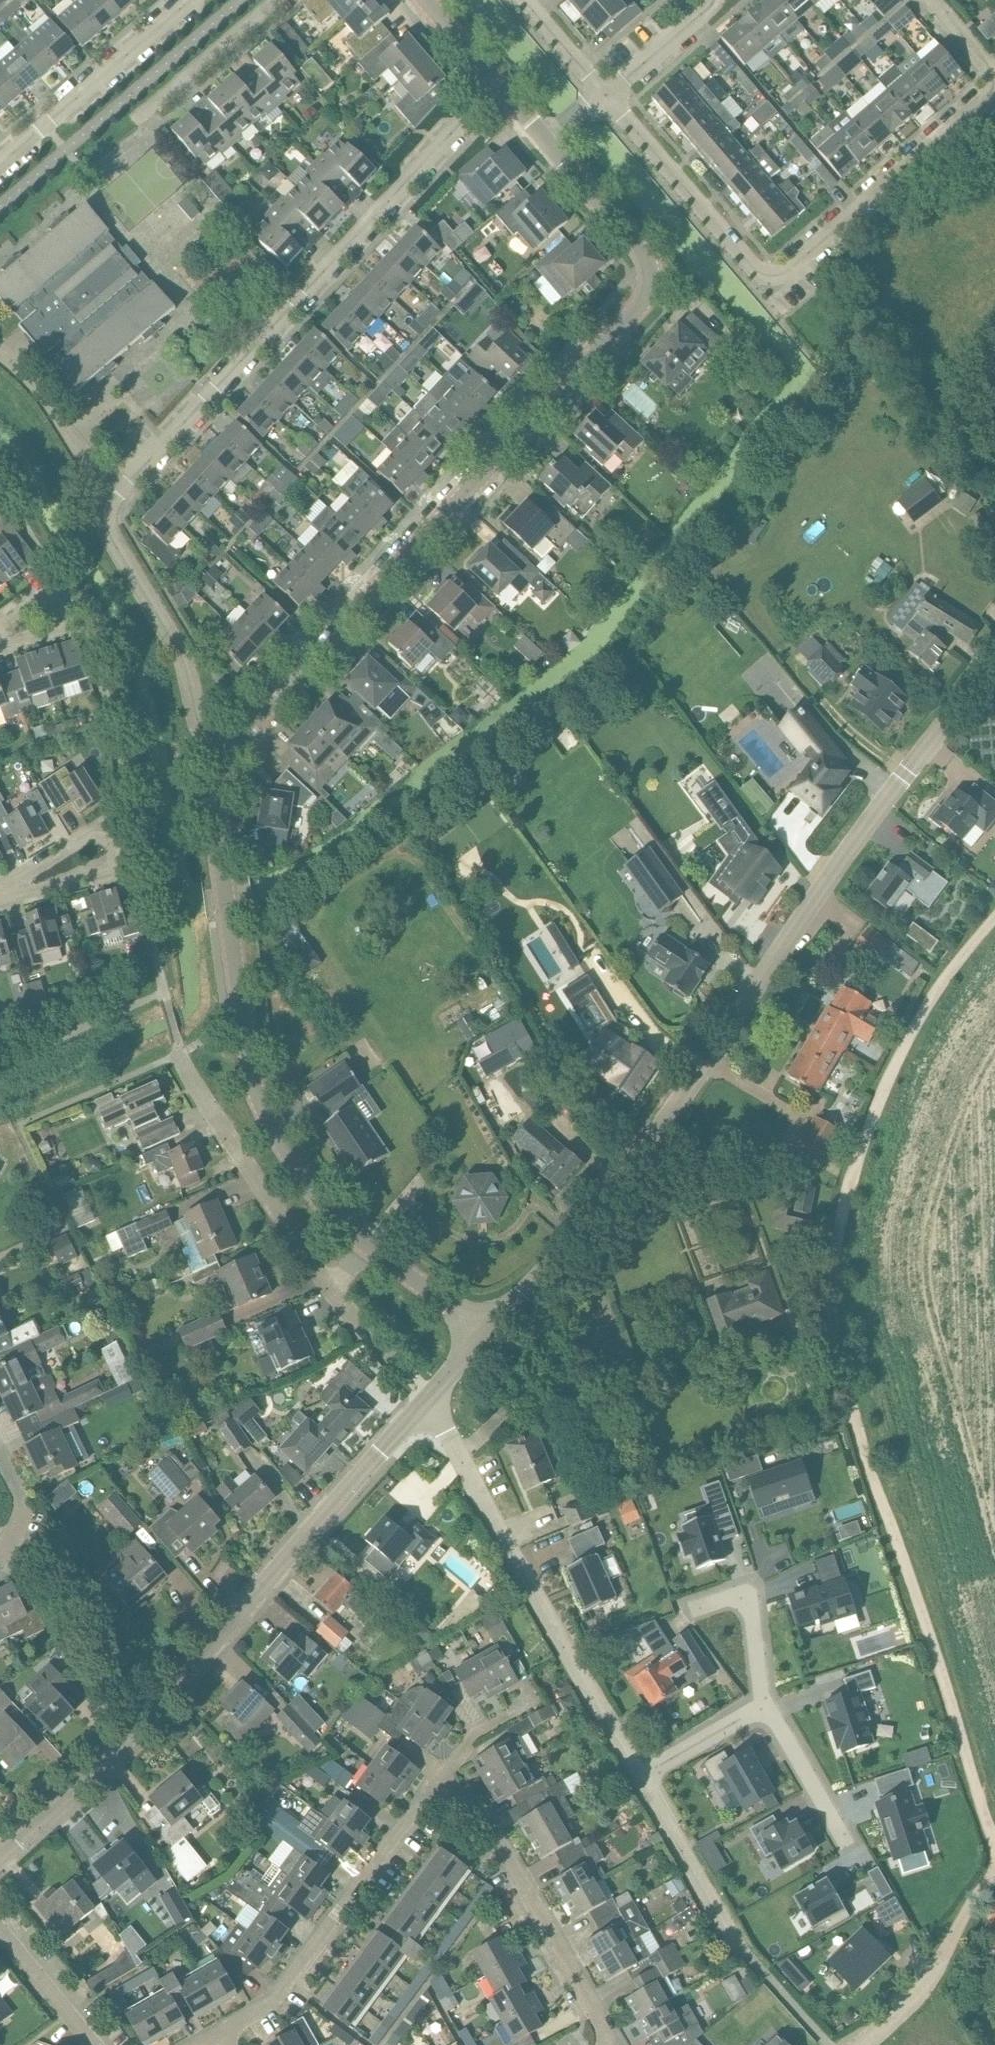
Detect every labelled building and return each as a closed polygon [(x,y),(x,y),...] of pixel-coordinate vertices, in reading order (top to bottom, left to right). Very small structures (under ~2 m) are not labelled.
[(30,0),(16,0),(9,7),(15,13),(30,0)] [(77,5),(100,32),(118,17),(103,0),(82,0),(77,5)] [(118,17),(135,2),(133,0),(103,0),(118,17)] [(320,24),(335,12),(345,23),(372,0),(310,0),(304,5),(320,24)] [(392,35),(378,19),(385,13),(385,9),(378,0),(372,0),(345,23),(355,34),(345,42),(362,61),(383,43),(392,35)] [(582,17),(602,0),(567,0),(582,17)] [(582,17),(597,35),(614,21),(622,30),(643,13),(635,3),(632,6),(627,0),(623,1),(621,3),(619,0),(602,0),(582,17)] [(779,0),(768,0),(757,9),(780,36),(797,21),(779,0)] [(809,0),(779,0),(797,21),(815,6),(809,0)] [(884,17),(902,2),(900,0),(883,0),(875,7),(884,17)] [(100,32),(77,5),(59,20),(82,47),(100,32)] [(888,22),(897,33),(916,18),(906,6),(888,22)] [(15,13),(9,7),(0,14),(0,26),(15,13)] [(757,9),(740,24),(763,51),(780,36),(757,9)] [(989,41),(994,36),(994,15),(978,29),(989,41)] [(867,32),(878,23),(872,16),(861,25),(867,32)] [(58,63),(75,48),(52,21),(34,36),(58,63)] [(740,24),(722,39),(745,66),(763,51),(740,24)] [(867,32),(861,25),(850,35),(856,42),(867,32)] [(871,37),(877,43),(888,34),(882,27),(871,37)] [(34,36),(17,51),(40,78),(58,63),(34,36)] [(389,69),(400,81),(427,58),(409,36),(391,52),(383,43),(362,61),(359,64),(375,82),(389,69)] [(871,37),(860,47),(865,53),(877,43),(871,37)] [(289,50),(298,61),(309,51),(300,41),(289,50)] [(261,69),(252,77),(278,107),(288,98),(286,96),(301,84),(294,76),(296,73),(273,45),(254,61),(261,69)] [(833,62),(844,53),(838,46),(827,55),(833,62)] [(941,47),(923,63),(946,89),(964,73),(941,47)] [(733,61),(724,50),(717,56),(726,67),(733,61)] [(0,65),(0,66),(23,93),(40,78),(17,51),(0,65)] [(833,62),(827,55),(815,65),(821,72),(833,62)] [(836,67),(842,73),(853,64),(847,57),(836,67)] [(406,118),(415,129),(437,105),(428,94),(446,79),(427,58),(400,81),(410,93),(395,106),(406,118)] [(310,82),(322,72),(312,60),(300,70),(310,82)] [(923,63),(906,77),(929,104),(946,89),(923,63)] [(879,81),(878,81),(881,83),(889,92),(911,119),(929,104),(906,77),(896,65),(879,81)] [(6,108),(23,93),(0,66),(0,101),(6,108)] [(748,79),(738,67),(732,73),(741,85),(748,79)] [(836,67),(825,76),(831,83),(842,73),(836,67)] [(652,99),(668,117),(705,85),(689,68),(652,99)] [(278,107),(252,77),(243,85),(236,77),(222,88),(253,124),(266,113),(268,116),(278,107)] [(800,94),(811,85),(805,78),(794,87),(800,94)] [(748,79),(741,85),(751,96),(758,90),(748,79)] [(668,117),(683,134),(720,102),(705,85),(668,117)] [(800,94),(806,101),(817,91),(811,85),(800,94)] [(800,94),(794,87),(783,97),(789,104),(800,94)] [(216,108),(207,116),(232,146),(242,137),(240,135),(253,124),(222,88),(209,100),(216,108)] [(889,92),(871,107),(894,134),(911,119),(889,92)] [(789,104),(782,109),(788,116),(806,101),(800,94),(789,104)] [(683,134),(697,152),(735,119),(720,102),(683,134)] [(761,108),(771,119),(778,113),(768,102),(761,108)] [(871,107),(854,122),(877,149),(894,134),(871,107)] [(778,113),(771,119),(780,130),(787,124),(778,113)] [(206,165),(220,152),(222,155),(232,146),(207,116),(198,124),(191,116),(172,131),(196,159),(199,157),(206,165)] [(697,152),(712,169),(739,146),(733,139),(734,132),(742,126),(736,119),(735,119),(697,152)] [(854,122),(837,137),(859,163),(877,149),(854,122)] [(828,126),(810,142),(842,179),(859,163),(837,137),(828,126)] [(377,160),(357,137),(347,148),(339,141),(326,155),(324,154),(315,163),(344,190),(352,181),(360,188),(377,171),(371,166),(377,160)] [(807,148),(798,137),(791,143),(800,154),(807,148)] [(277,153),(270,145),(266,149),(267,154),(271,158),(277,153)] [(712,169),(727,186),(765,153),(758,145),(752,151),(746,151),(744,152),(739,146),(712,169)] [(497,157),(489,148),(457,175),(485,207),(496,197),(497,199),(526,173),(506,149),(497,157)] [(807,148),(800,154),(810,165),(817,159),(807,148)] [(765,153),(727,186),(742,203),(769,181),(780,171),(765,153)] [(336,199),(344,190),(315,163),(306,173),(308,175),(297,187),(332,219),(344,206),(336,199)] [(822,165),(815,171),(825,182),(832,176),(822,165)] [(216,171),(204,182),(223,204),(235,194),(216,171)] [(788,180),(781,185),(775,186),(774,187),(769,181),(742,203),(757,221),(795,188),(788,180)] [(320,232),(332,219),(297,187),(286,199),(284,198),(275,207),(303,234),(312,225),(320,232)] [(757,221),(772,239),(806,210),(797,199),(800,193),(795,188),(757,221)] [(539,247),(553,235),(568,222),(543,192),(534,200),(525,190),(496,215),(514,236),(523,228),(539,247)] [(178,205),(192,221),(200,214),(186,198),(178,205)] [(71,218),(69,214),(70,213),(69,212),(60,219),(48,230),(49,230),(50,230),(54,233),(24,259),(21,255),(22,254),(21,253),(9,263),(1,270),(2,271),(3,270),(6,273),(0,279),(0,298),(13,313),(15,312),(24,322),(19,326),(46,357),(50,353),(59,363),(57,365),(80,391),(95,378),(98,381),(97,382),(98,383),(106,377),(118,366),(117,365),(116,366),(113,362),(143,337),(145,341),(144,342),(145,343),(154,336),(166,325),(165,324),(164,325),(161,322),(176,309),(153,282),(152,284),(137,266),(141,262),(127,246),(122,250),(108,232),(109,231),(87,204),(71,218)] [(223,221),(231,214),(224,205),(215,212),(223,221)] [(266,217),(268,219),(255,233),(262,240),(260,242),(287,267),(303,250),(295,242),(303,234),(275,207),(266,217)] [(242,208),(233,216),(240,225),(249,217),(242,208)] [(417,227),(401,244),(426,267),(442,250),(417,227)] [(552,252),(536,266),(563,298),(574,289),(576,290),(605,265),(584,241),(575,248),(567,239),(552,252)] [(401,244),(386,261),(410,284),(426,267),(401,244)] [(410,284),(386,261),(370,278),(395,301),(410,284)] [(370,278),(355,294),(379,318),(395,301),(370,278)] [(447,287),(456,295),(462,288),(453,280),(447,287)] [(477,281),(469,290),(479,300),(487,292),(477,281)] [(456,295),(447,287),(441,293),(450,301),(456,295)] [(379,318),(355,294),(339,311),(364,334),(379,318)] [(422,314),(416,320),(425,329),(431,322),(440,312),(431,304),(422,314)] [(339,311),(323,328),(348,351),(364,334),(339,311)] [(644,361),(642,363),(667,387),(682,370),(689,377),(722,342),(691,313),(680,325),(679,324),(653,351),(650,348),(641,358),(644,361)] [(425,329),(416,320),(410,327),(419,335),(425,329)] [(316,330),(300,347),(325,370),(341,353),(316,330)] [(522,345),(508,332),(496,345),(487,337),(469,357),(494,381),(502,373),(511,381),(519,372),(522,374),(530,366),(528,363),(529,361),(517,349),(522,345)] [(420,342),(414,349),(423,357),(429,351),(420,342)] [(300,347),(285,364),(310,387),(325,370),(300,347)] [(394,362),(400,355),(391,347),(385,354),(394,362)] [(414,349),(408,355),(417,364),(423,357),(414,349)] [(394,362),(385,354),(379,360),(388,368),(394,362)] [(444,376),(456,387),(486,415),(491,410),(486,405),(497,393),(460,359),(444,376)] [(285,364),(269,381),(294,404),(310,387),(285,364)] [(654,375),(650,379),(655,384),(659,379),(654,375)] [(389,376),(383,382),(392,391),(398,384),(389,376)] [(444,376),(428,393),(465,427),(476,416),(481,420),(486,415),(456,387),(444,376)] [(269,381),(254,398),(279,421),(294,404),(269,381)] [(383,382),(377,389),(386,397),(392,391),(383,382)] [(358,401),(364,394),(355,386),(349,393),(358,401)] [(343,399),(334,409),(343,418),(352,407),(358,401),(349,393),(343,399)] [(428,393),(413,410),(455,449),(460,443),(455,439),(465,427),(428,393)] [(263,438),(279,421),(254,398),(238,415),(253,428),(263,438)] [(358,409),(352,416),(361,424),(367,418),(358,409)] [(413,410),(398,426),(434,461),(445,449),(450,454),(455,449),(413,410)] [(625,463),(645,441),(612,411),(604,419),(597,412),(575,436),(594,454),(592,456),(603,467),(615,454),(625,463)] [(352,416),(346,422),(355,431),(361,424),(352,416)] [(327,434),(333,428),(324,420),(318,426),(327,434)] [(237,422),(221,440),(246,463),(262,445),(237,422)] [(382,443),(394,454),(424,482),(429,477),(424,472),(434,461),(398,426),(382,443)] [(312,451),(318,445),(309,436),(303,443),(312,451)] [(221,440),(205,456),(230,479),(246,463),(221,440)] [(312,451),(303,443),(297,449),(306,458),(312,451)] [(317,454),(311,461),(320,469),(326,463),(317,454)] [(419,487),(424,482),(394,454),(378,472),(388,481),(403,495),(414,483),(419,487)] [(205,456),(190,473),(215,496),(230,479),(205,456)] [(612,487),(586,463),(578,471),(562,456),(540,480),(557,495),(554,498),(565,508),(567,505),(582,519),(612,487)] [(314,476),(320,469),(311,461),(305,467),(314,476)] [(341,489),(352,499),(382,527),(387,522),(382,517),(393,505),(369,483),(372,480),(360,469),(341,489)] [(190,473),(174,490),(199,513),(215,496),(190,473)] [(282,484),(276,490),(285,499),(291,492),(301,481),(296,477),(292,473),(282,484)] [(267,482),(276,490),(282,484),(273,475),(267,482)] [(270,497),(276,490),(267,482),(261,488),(270,497)] [(927,483),(901,502),(915,521),(941,502),(927,483)] [(174,490),(159,507),(184,530),(199,513),(174,490)] [(285,499),(276,490),(270,497),(279,505),(285,499)] [(962,494),(955,505),(969,513),(976,503),(962,494)] [(352,499),(337,516),(362,539),(373,528),(378,532),(382,527),(352,499)] [(548,504),(539,513),(528,502),(514,517),(509,513),(511,511),(510,510),(500,520),(515,534),(532,550),(544,537),(558,550),(577,531),(548,504)] [(184,530),(159,507),(143,523),(152,532),(142,543),(169,569),(180,556),(169,546),(184,530)] [(242,509),(236,516),(245,524),(251,517),(242,509)] [(978,514),(970,518),(980,535),(988,531),(978,514)] [(230,522),(239,530),(245,524),(236,516),(230,522)] [(337,516),(321,533),(351,561),(356,555),(351,551),(362,539),(337,516)] [(0,522),(0,575),(7,583),(20,573),(18,571),(26,564),(13,548),(23,539),(5,518),(0,522)] [(255,521),(249,528),(258,536),(264,529),(255,521)] [(249,528),(243,534),(252,542),(258,536),(249,528)] [(351,561),(321,533),(306,550),(331,573),(342,561),(347,566),(351,561)] [(211,542),(205,549),(214,557),(220,550),(211,542)] [(556,588),(516,551),(507,561),(490,546),(482,556),(478,553),(470,562),(473,565),(470,568),(499,596),(510,584),(521,594),(530,585),(536,590),(533,593),(544,603),(554,592),(553,591),(556,588)] [(199,555),(208,564),(214,557),(205,549),(199,555)] [(306,550),(291,566),(321,594),(325,589),(320,584),(331,573),(306,550)] [(872,565),(878,570),(884,562),(878,558),(872,565)] [(893,569),(885,562),(876,573),(879,575),(872,584),(877,589),(893,569)] [(208,573),(217,581),(223,575),(214,566),(208,573)] [(316,599),(321,594),(291,566),(275,584),(300,607),(311,595),(316,599)] [(211,588),(217,581),(208,573),(202,579),(211,588)] [(429,607),(443,620),(455,631),(470,615),(480,624),(495,607),(484,597),(470,583),(461,593),(450,583),(429,607)] [(964,616),(926,592),(917,584),(888,621),(917,643),(909,653),(930,669),(946,648),(913,621),(920,612),(971,644),(981,626),(964,616)] [(173,597),(180,608),(187,603),(181,593),(173,597)] [(249,611),(279,639),(284,634),(279,629),(290,617),(265,594),(249,611)] [(274,644),(279,639),(249,611),(233,628),(258,651),(269,640),(274,644)] [(439,631),(427,620),(418,630),(409,622),(389,644),(400,654),(398,656),(412,669),(429,650),(441,662),(456,647),(442,634),(439,631)] [(444,626),(439,631),(442,634),(456,647),(461,641),(444,626)] [(258,651),(233,628),(217,645),(235,661),(231,665),(239,673),(258,651)] [(58,646),(42,651),(58,701),(66,699),(62,687),(79,682),(82,690),(93,686),(85,664),(75,667),(68,646),(59,649),(58,646)] [(825,648),(808,663),(827,683),(840,671),(837,668),(841,665),(825,648)] [(11,676),(23,713),(24,712),(21,706),(31,702),(30,698),(47,692),(51,703),(58,701),(42,651),(27,656),(27,659),(18,662),(21,673),(11,676)] [(430,700),(386,659),(378,667),(369,659),(347,683),(362,696),(376,709),(377,708),(388,718),(408,696),(412,700),(411,701),(423,707),(430,700)] [(860,692),(851,705),(882,728),(890,718),(892,720),(898,712),(896,710),(904,699),(865,669),(852,686),(860,692)] [(23,713),(11,676),(10,674),(8,674),(9,677),(0,680),(0,721),(23,713)] [(377,727),(362,714),(347,700),(338,710),(329,702),(321,712),(317,708),(308,718),(311,722),(309,724),(337,750),(347,759),(377,727)] [(792,787),(822,810),(825,806),(837,790),(834,787),(846,772),(837,766),(842,759),(802,709),(783,725),(812,760),(792,787)] [(337,750),(309,724),(289,745),(298,753),(288,763),(318,791),(336,771),(326,762),(337,750)] [(40,784),(46,793),(57,810),(72,800),(80,814),(102,800),(83,770),(67,780),(61,771),(40,784)] [(303,808),(315,795),(287,770),(276,783),(275,793),(265,791),(262,809),(254,808),(251,826),(269,828),(267,844),(286,847),(293,806),(303,808)] [(718,786),(701,798),(725,830),(724,830),(727,835),(728,834),(741,852),(719,882),(717,886),(732,897),(730,900),(737,906),(745,895),(755,902),(778,870),(768,863),(765,861),(769,855),(718,786)] [(994,819),(994,802),(975,786),(966,797),(957,790),(942,808),(939,805),(928,818),(941,829),(944,825),(963,840),(975,825),(985,832),(994,819)] [(6,820),(13,831),(22,848),(49,833),(40,817),(50,811),(38,790),(27,797),(32,805),(6,820)] [(683,896),(649,849),(625,866),(659,913),(662,937),(663,935),(664,935),(663,937),(667,940),(664,909),(683,896)] [(890,913),(907,891),(914,896),(913,897),(929,909),(949,883),(933,872),(935,870),(911,852),(903,864),(898,870),(889,863),(865,894),(890,913)] [(120,930),(123,942),(143,936),(133,902),(122,905),(118,889),(101,894),(102,897),(92,900),(97,917),(85,921),(89,936),(101,933),(102,936),(120,930)] [(17,934),(23,953),(27,968),(43,964),(40,954),(62,948),(57,933),(64,931),(66,938),(75,936),(70,915),(58,918),(55,907),(25,916),(29,930),(17,934)] [(9,955),(9,953),(11,950),(8,939),(4,937),(1,923),(0,923),(0,957),(9,955)] [(876,966),(891,946),(869,930),(854,950),(876,966)] [(664,935),(663,935),(662,937),(649,956),(650,957),(650,956),(673,971),(665,983),(676,990),(674,992),(684,998),(685,996),(688,998),(700,980),(701,981),(708,971),(707,970),(710,965),(687,949),(685,952),(680,949),(667,940),(663,937),(664,935)] [(565,940),(557,945),(572,969),(580,964),(565,940)] [(906,954),(898,967),(911,977),(919,965),(906,954)] [(588,975),(579,980),(595,1005),(606,1022),(589,1033),(598,1047),(586,1065),(635,1099),(658,1065),(625,1043),(629,1037),(629,1036),(630,1035),(630,1034),(630,1033),(630,1032),(630,1031),(629,1031),(629,1030),(628,1029),(627,1028),(618,1021),(588,975)] [(814,1031),(844,1048),(853,1033),(868,1042),(867,1044),(868,1044),(883,1018),(882,1018),(882,1019),(868,1010),(872,1003),(844,986),(837,997),(842,999),(835,1010),(829,1007),(814,1031)] [(473,1015),(461,1021),(471,1038),(482,1032),(473,1015)] [(495,1056),(480,1065),(487,1078),(537,1051),(520,1020),(502,1030),(503,1032),(487,1040),(487,1041),(495,1056)] [(844,1048),(814,1031),(788,1076),(818,1094),(844,1048)] [(348,1097),(362,1087),(346,1063),(308,1088),(325,1113),(330,1110),(335,1118),(324,1126),(358,1175),(388,1155),(348,1097)] [(115,1101),(113,1095),(112,1094),(96,1101),(104,1120),(108,1129),(130,1119),(144,1150),(162,1142),(180,1134),(173,1118),(161,1123),(153,1104),(165,1099),(157,1082),(115,1101)] [(536,1089),(524,1099),(538,1115),(550,1104),(536,1089)] [(839,1131),(817,1118),(802,1143),(824,1156),(839,1131)] [(584,1165),(565,1148),(564,1149),(530,1119),(513,1139),(547,1168),(541,1175),(561,1192),(584,1165)] [(172,1153),(168,1143),(142,1155),(147,1165),(154,1162),(158,1174),(174,1167),(183,1188),(200,1181),(196,1172),(204,1169),(198,1154),(199,1151),(197,1145),(194,1144),(172,1153)] [(50,1179),(55,1191),(71,1184),(66,1172),(50,1179)] [(493,1178),(493,1176),(492,1176),(492,1177),(468,1179),(467,1178),(466,1179),(467,1180),(456,1202),(454,1202),(455,1203),(456,1203),(470,1223),(469,1224),(470,1225),(471,1223),(495,1221),(496,1223),(497,1222),(496,1221),(506,1199),(508,1199),(508,1198),(506,1198),(493,1178)] [(810,1215),(815,1189),(800,1186),(795,1212),(810,1215)] [(86,1203),(79,1189),(67,1194),(73,1208),(86,1203)] [(194,1273),(219,1261),(216,1255),(238,1245),(218,1201),(186,1215),(198,1244),(184,1250),(194,1273)] [(784,1219),(782,1228),(811,1234),(813,1223),(786,1218),(788,1204),(778,1202),(774,1217),(784,1219)] [(142,1239),(172,1226),(165,1212),(118,1233),(129,1258),(147,1250),(142,1239)] [(78,1258),(67,1235),(50,1242),(61,1265),(78,1258)] [(223,1270),(219,1261),(194,1273),(194,1274),(191,1275),(195,1284),(218,1273),(235,1310),(272,1293),(256,1256),(223,1270)] [(784,1313),(784,1312),(768,1271),(747,1278),(752,1293),(732,1300),(729,1294),(707,1302),(722,1341),(743,1333),(741,1329),(784,1313)] [(67,1280),(70,1286),(81,1281),(78,1275),(67,1280)] [(84,1299),(88,1311),(103,1305),(99,1293),(84,1299)] [(102,1328),(116,1322),(107,1304),(93,1311),(102,1328)] [(801,1349),(811,1345),(797,1307),(787,1311),(801,1349)] [(179,1330),(188,1350),(227,1333),(218,1312),(179,1330)] [(261,1329),(269,1347),(279,1371),(316,1355),(297,1312),(261,1329)] [(0,1318),(0,1354),(9,1350),(9,1351),(14,1348),(8,1336),(9,1336),(0,1318)] [(3,1398),(32,1385),(25,1371),(41,1364),(30,1341),(14,1348),(9,1351),(14,1361),(0,1368),(0,1391),(3,1398)] [(123,1343),(103,1353),(119,1388),(139,1378),(123,1343)] [(196,1366),(212,1358),(206,1344),(189,1351),(196,1366)] [(625,1363),(625,1362),(596,1348),(590,1361),(618,1375),(625,1363)] [(329,1406),(315,1421),(340,1444),(371,1410),(356,1397),(360,1393),(362,1394),(372,1382),(350,1362),(337,1377),(321,1394),(321,1400),(329,1406)] [(140,1383),(129,1388),(134,1399),(145,1393),(140,1383)] [(38,1412),(44,1423),(65,1413),(54,1390),(38,1397),(32,1385),(3,1398),(15,1423),(38,1412)] [(250,1399),(232,1414),(242,1426),(260,1411),(250,1399)] [(73,1409),(65,1413),(44,1423),(49,1435),(26,1446),(40,1476),(58,1468),(61,1474),(76,1467),(60,1432),(79,1423),(73,1409)] [(324,1453),(334,1444),(334,1443),(313,1424),(313,1423),(299,1411),(292,1419),(301,1427),(280,1450),(306,1474),(318,1461),(320,1464),(327,1456),(324,1453)] [(237,1454),(250,1445),(233,1421),(220,1430),(237,1454)] [(338,1447),(340,1444),(315,1421),(313,1423),(313,1424),(334,1443),(334,1444),(338,1447)] [(190,1439),(206,1432),(202,1424),(186,1431),(190,1439)] [(526,1492),(552,1481),(557,1479),(537,1432),(507,1445),(526,1492)] [(772,1451),(763,1454),(766,1462),(775,1459),(772,1451)] [(758,1455),(726,1466),(731,1481),(763,1470),(758,1455)] [(168,1460),(150,1476),(171,1500),(189,1484),(168,1460)] [(801,1462),(750,1480),(752,1486),(750,1487),(751,1489),(753,1488),(763,1517),(761,1518),(761,1520),(763,1519),(795,1508),(791,1497),(811,1490),(802,1466),(804,1466),(803,1464),(802,1465),(801,1462)] [(288,1464),(280,1472),(293,1487),(302,1477),(288,1464)] [(228,1501),(233,1507),(247,1522),(274,1499),(255,1477),(239,1491),(230,1480),(220,1490),(229,1500),(228,1501)] [(571,1527),(593,1518),(582,1492),(561,1500),(571,1527)] [(116,1496),(103,1507),(128,1535),(141,1524),(116,1496)] [(172,1509),(151,1527),(168,1546),(179,1537),(193,1553),(218,1531),(212,1525),(218,1520),(200,1499),(190,1507),(182,1514),(172,1509)] [(623,1520),(638,1514),(633,1502),(618,1509),(623,1520)] [(692,1556),(697,1570),(726,1560),(720,1542),(739,1536),(729,1506),(699,1516),(701,1520),(682,1526),(684,1533),(677,1535),(684,1559),(692,1556)] [(400,1568),(395,1564),(406,1551),(419,1561),(437,1540),(414,1521),(409,1527),(401,1520),(396,1526),(385,1517),(366,1540),(376,1548),(365,1561),(389,1581),(400,1568)] [(595,1554),(592,1548),(606,1542),(598,1525),(569,1538),(579,1561),(568,1566),(587,1610),(617,1597),(597,1553),(595,1554)] [(123,1553),(130,1560),(117,1572),(113,1571),(108,1575),(109,1579),(106,1581),(108,1583),(107,1587),(112,1592),(116,1591),(130,1608),(131,1607),(129,1604),(151,1584),(154,1587),(166,1577),(160,1570),(160,1566),(156,1561),(152,1560),(136,1542),(123,1553)] [(833,1569),(830,1557),(815,1561),(819,1573),(833,1569)] [(338,1573),(337,1574),(316,1599),(333,1614),(346,1598),(357,1607),(365,1597),(355,1588),(338,1573)] [(816,1622),(816,1623),(819,1623),(824,1636),(840,1631),(836,1620),(856,1613),(845,1579),(790,1597),(800,1627),(816,1622)] [(0,1592),(0,1625),(6,1639),(24,1630),(27,1638),(47,1629),(36,1605),(25,1611),(13,1585),(0,1592)] [(492,1640),(509,1631),(497,1610),(480,1620),(492,1640)] [(318,1632),(336,1648),(349,1632),(331,1617),(318,1632)] [(644,1625),(661,1652),(625,1675),(635,1690),(641,1687),(653,1707),(677,1691),(669,1679),(686,1668),(656,1621),(644,1625)] [(690,1665),(692,1664),(704,1657),(688,1632),(674,1640),(690,1665)] [(263,1660),(278,1673),(287,1682),(298,1669),(307,1677),(326,1654),(304,1635),(294,1645),(284,1636),(263,1660)] [(76,1650),(68,1639),(60,1644),(68,1655),(76,1650)] [(505,1690),(519,1682),(498,1646),(477,1658),(496,1692),(503,1688),(505,1690)] [(438,1647),(428,1653),(433,1661),(443,1655),(438,1647)] [(422,1667),(433,1661),(428,1653),(418,1659),(422,1667)] [(456,1670),(462,1681),(471,1699),(484,1691),(489,1699),(490,1699),(488,1696),(496,1692),(477,1658),(456,1670)] [(39,1695),(27,1706),(52,1732),(74,1712),(57,1693),(67,1684),(50,1666),(39,1676),(42,1679),(32,1688),(39,1695)] [(861,1693),(876,1688),(871,1671),(844,1679),(849,1694),(826,1702),(831,1717),(828,1718),(838,1749),(841,1748),(843,1754),(874,1744),(866,1722),(870,1720),(861,1693)] [(236,1718),(227,1728),(248,1746),(278,1711),(244,1682),(233,1695),(231,1693),(223,1701),(226,1703),(223,1707),(236,1718)] [(404,1697),(400,1701),(444,1733),(449,1726),(451,1728),(452,1727),(445,1722),(453,1710),(423,1688),(423,1687),(418,1688),(413,1690),(408,1693),(404,1697)] [(10,1702),(0,1690),(0,1711),(10,1702)] [(348,1705),(379,1728),(388,1717),(358,1693),(348,1705)] [(439,1740),(444,1733),(400,1701),(397,1705),(395,1710),(393,1716),(393,1721),(393,1727),(394,1727),(424,1749),(433,1737),(440,1743),(441,1742),(439,1740)] [(290,1703),(277,1715),(310,1750),(321,1740),(324,1738),(323,1738),(316,1730),(290,1703)] [(371,1739),(379,1728),(348,1705),(341,1715),(371,1739)] [(556,1716),(551,1705),(530,1717),(536,1727),(556,1716)] [(12,1769),(35,1747),(22,1733),(5,1714),(0,1719),(0,1732),(2,1734),(0,1736),(0,1755),(12,1769)] [(522,1763),(533,1757),(520,1735),(474,1762),(481,1775),(484,1774),(489,1782),(522,1763)] [(420,1771),(396,1753),(386,1745),(371,1765),(403,1788),(408,1782),(410,1783),(420,1771)] [(773,1794),(774,1793),(750,1751),(731,1762),(725,1751),(703,1764),(715,1784),(727,1777),(746,1810),(762,1800),(767,1807),(777,1802),(773,1794)] [(331,1778),(344,1788),(353,1775),(330,1758),(315,1766),(323,1773),(323,1772),(331,1778)] [(550,1788),(543,1776),(533,1782),(522,1763),(489,1782),(493,1789),(490,1790),(498,1804),(513,1796),(518,1806),(526,1802),(550,1788)] [(398,1796),(403,1788),(371,1765),(356,1785),(383,1804),(392,1793),(399,1798),(400,1797),(398,1796)] [(923,1848),(918,1831),(923,1830),(923,1828),(928,1827),(922,1807),(914,1809),(910,1793),(908,1794),(906,1788),(914,1786),(909,1769),(875,1780),(880,1797),(882,1796),(884,1802),(878,1804),(896,1860),(928,1850),(927,1847),(923,1848)] [(324,1788),(331,1778),(323,1772),(323,1773),(317,1782),(324,1788)] [(149,1821),(162,1837),(171,1848),(194,1830),(183,1816),(199,1803),(209,1815),(213,1815),(221,1809),(221,1805),(206,1786),(202,1785),(195,1791),(182,1775),(152,1799),(162,1811),(149,1821)] [(571,1793),(564,1780),(550,1788),(526,1802),(533,1814),(520,1821),(531,1840),(560,1823),(574,1815),(564,1797),(571,1793)] [(345,1801),(344,1803),(335,1796),(322,1813),(362,1843),(367,1837),(369,1839),(370,1838),(362,1832),(371,1820),(345,1801)] [(267,1815),(290,1833),(297,1823),(274,1805),(267,1815)] [(356,1851),(362,1843),(322,1813),(307,1833),(342,1859),(351,1848),(358,1853),(359,1853),(356,1851)] [(282,1842),(290,1833),(267,1815),(259,1825),(282,1842)] [(807,1835),(804,1837),(796,1823),(789,1827),(787,1823),(779,1827),(773,1817),(751,1829),(767,1857),(773,1853),(783,1870),(813,1853),(811,1850),(815,1848),(807,1835)] [(571,1841),(560,1823),(531,1840),(542,1860),(555,1852),(561,1863),(584,1850),(577,1838),(571,1841)] [(657,1834),(656,1834),(648,1839),(653,1850),(663,1844),(657,1834)] [(702,1845),(718,1873),(731,1865),(715,1837),(702,1845)] [(105,1849),(93,1859),(97,1864),(95,1866),(103,1876),(93,1885),(102,1901),(115,1890),(115,1891),(117,1891),(132,1878),(143,1893),(157,1882),(137,1857),(124,1842),(109,1854),(105,1849)] [(565,1900),(595,1883),(602,1879),(601,1878),(604,1874),(601,1869),(596,1869),(596,1867),(596,1863),(603,1859),(595,1844),(584,1850),(561,1863),(567,1874),(554,1881),(565,1900)] [(321,2005),(337,2017),(351,2027),(405,1954),(416,1962),(425,1951),(413,1942),(468,1869),(439,1847),(383,1922),(397,1931),(389,1941),(376,1931),(321,2005)] [(290,1876),(321,1899),(326,1892),(328,1894),(329,1893),(321,1887),(330,1876),(296,1850),(281,1869),(290,1876)] [(868,1873),(883,1899),(893,1893),(878,1867),(868,1873)] [(271,1888),(244,1868),(235,1879),(262,1899),(271,1888)] [(315,1906),(321,1899),(290,1876),(275,1895),(269,1903),(285,1915),(291,1907),(306,1919),(315,1907),(317,1909),(318,1908),(315,1906)] [(805,1916),(805,1915),(813,1929),(824,1923),(828,1930),(850,1917),(836,1892),(835,1892),(827,1878),(794,1897),(802,1910),(802,1911),(805,1916)] [(254,1909),(262,1899),(235,1879),(224,1887),(254,1909)] [(76,1932),(73,1927),(95,1909),(74,1882),(51,1900),(48,1896),(36,1905),(65,1941),(76,1932)] [(487,1883),(479,1893),(487,1899),(494,1889),(487,1883)] [(605,1902),(595,1883),(565,1900),(576,1920),(589,1912),(595,1923),(633,1901),(628,1892),(614,1900),(613,1897),(605,1902)] [(178,1926),(192,1918),(176,1891),(162,1899),(178,1926)] [(487,1899),(479,1893),(472,1903),(479,1908),(487,1899)] [(634,1902),(639,1911),(648,1905),(643,1897),(634,1902)] [(886,1928),(907,1917),(895,1897),(875,1909),(886,1928)] [(678,1915),(689,1909),(683,1899),(673,1905),(678,1915)] [(596,1962),(636,1939),(630,1928),(644,1920),(633,1901),(595,1923),(601,1934),(585,1943),(596,1962)] [(248,1931),(280,1954),(285,1947),(287,1949),(288,1948),(280,1942),(289,1931),(279,1923),(285,1915),(269,1903),(263,1911),(248,1931)] [(472,1903),(465,1913),(472,1918),(479,1908),(472,1903)] [(102,1904),(96,1909),(103,1918),(108,1914),(102,1904)] [(682,1921),(685,1925),(689,1922),(695,1916),(691,1908),(689,1909),(678,1915),(673,1918),(675,1921),(678,1919),(682,1921)] [(472,1918),(465,1913),(457,1923),(465,1928),(472,1918)] [(202,1929),(209,1936),(217,1929),(205,1915),(196,1923),(202,1929)] [(457,1923),(450,1933),(457,1938),(465,1928),(457,1923)] [(192,1939),(198,1946),(209,1936),(202,1929),(192,1939)] [(856,1988),(888,1957),(882,1951),(883,1949),(871,1936),(869,1937),(864,1932),(865,1931),(864,1930),(829,1963),(830,1964),(831,1964),(856,1988)] [(234,1950),(244,1958),(260,1970),(269,1958),(276,1964),(277,1963),(274,1961),(280,1954),(248,1931),(234,1950)] [(457,1938),(450,1933),(443,1942),(450,1948),(457,1938)] [(639,1937),(636,1939),(596,1962),(607,1982),(627,1970),(633,1981),(673,1958),(678,1955),(672,1943),(650,1956),(639,1937)] [(502,1939),(484,1948),(473,1955),(485,1976),(519,1957),(515,1949),(518,1948),(517,1947),(509,1951),(502,1939)] [(443,1942),(435,1952),(443,1958),(450,1948),(443,1942)] [(86,1982),(93,1994),(138,1968),(127,1950),(123,1953),(113,1966),(86,1982)] [(443,1958),(435,1952),(428,1962),(435,1968),(443,1958)] [(491,2000),(526,1981),(519,1968),(527,1964),(526,1963),(524,1964),(519,1957),(485,1976),(497,1997),(490,2000),(491,2000)] [(637,2018),(668,2001),(678,1995),(667,1976),(679,1969),(673,1958),(633,1981),(639,1992),(626,1999),(637,2018)] [(428,1962),(421,1972),(428,1978),(435,1968),(428,1962)] [(180,1986),(173,1974),(161,1981),(168,1993),(128,2015),(145,2044),(150,2044),(187,2024),(179,2010),(189,2004),(197,2018),(238,1995),(220,1963),(180,1986)] [(154,1968),(152,1969),(145,1973),(150,1981),(159,1976),(154,1968)] [(428,1978),(421,1972),(413,1982),(421,1987),(428,1978)] [(145,1973),(136,1978),(141,1986),(150,1981),(145,1973)] [(431,1983),(441,2001),(449,1996),(437,1975),(431,1983)] [(132,1991),(141,1986),(136,1978),(127,1983),(132,1991)] [(502,2021),(536,2002),(532,1995),(534,1993),(526,1997),(519,1986),(526,1982),(526,1981),(491,2000),(502,2021)] [(413,1982),(406,1992),(413,1997),(421,1987),(413,1982)] [(123,1996),(132,1991),(127,1983),(118,1988),(123,1996)] [(118,1988),(110,1993),(116,2003),(124,1998),(123,1996),(118,1988)] [(416,2020),(432,1998),(427,1990),(409,2014),(416,2020)] [(413,1997),(406,1992),(399,2002),(406,2007),(413,1997)] [(449,1996),(441,2001),(447,2012),(455,2007),(449,1996)] [(116,2003),(122,2014),(130,2009),(124,1998),(116,2003)] [(12,2014),(0,1999),(0,2023),(12,2014)] [(667,2044),(692,2044),(698,2040),(702,2037),(696,2026),(699,2024),(688,2005),(674,2013),(668,2001),(637,2018),(648,2038),(659,2032),(667,2044)] [(399,2002),(391,2012),(399,2017),(406,2007),(399,2002)] [(502,2021),(505,2026),(514,2043),(543,2027),(535,2014),(543,2010),(543,2008),(540,2010),(536,2002),(502,2021)] [(399,2017),(391,2012),(384,2021),(391,2027),(399,2017)] [(400,2041),(416,2020),(409,2014),(388,2042),(392,2044),(397,2044),(400,2041)] [(384,2021),(377,2031),(384,2037),(391,2027),(384,2021)] [(335,2024),(330,2031),(348,2044),(350,2044),(355,2038),(335,2024)] [(769,2044),(796,2044),(800,2041),(788,2027),(769,2044)] [(459,2033),(464,2043),(472,2038),(467,2028),(459,2033)] [(284,2038),(271,2044),(303,2044),(296,2031),(284,2038)] [(377,2031),(369,2041),(374,2044),(378,2044),(384,2037),(377,2031)]
